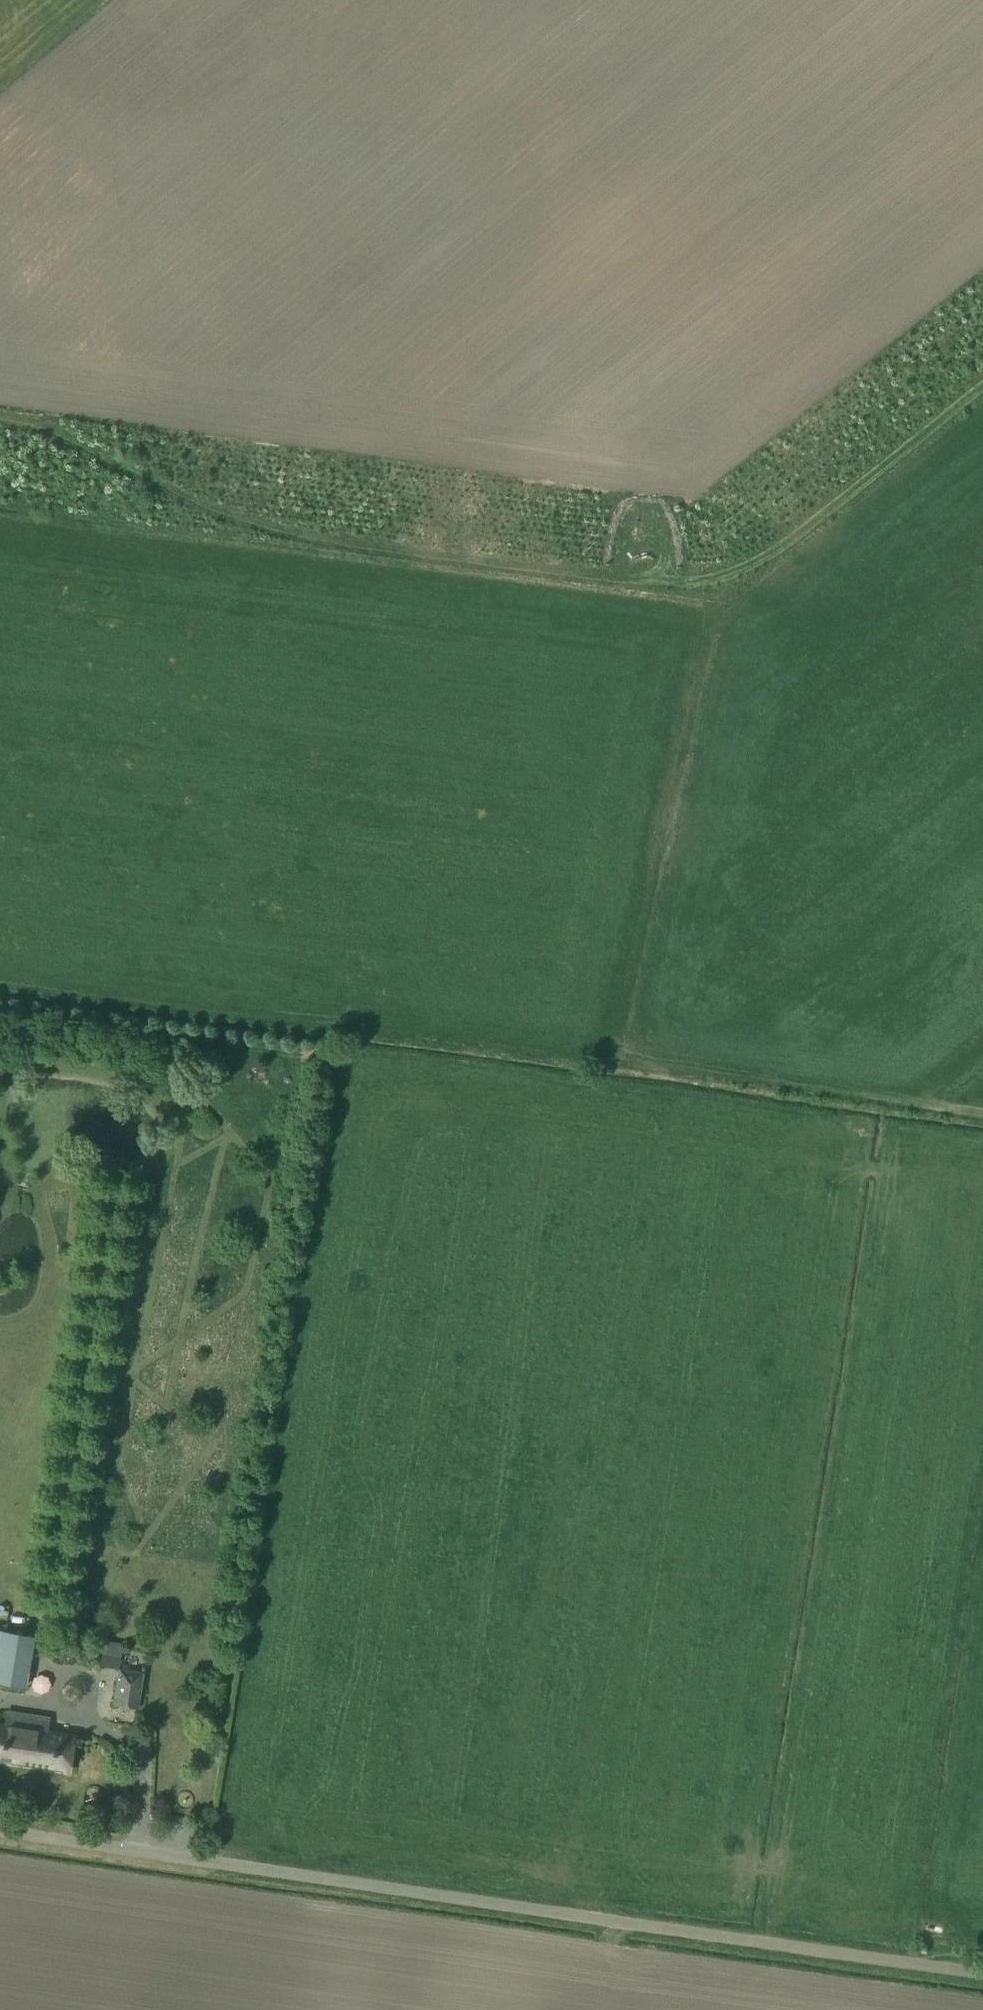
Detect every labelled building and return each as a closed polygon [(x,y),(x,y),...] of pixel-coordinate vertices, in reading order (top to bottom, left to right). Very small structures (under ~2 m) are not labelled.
[(113,1704),(137,1708),(143,1673),(120,1669),(113,1704)] [(43,1728),(4,1722),(4,1726),(0,1726),(0,1761),(10,1762),(10,1761),(67,1770),(73,1737),(42,1732),(43,1728)]
